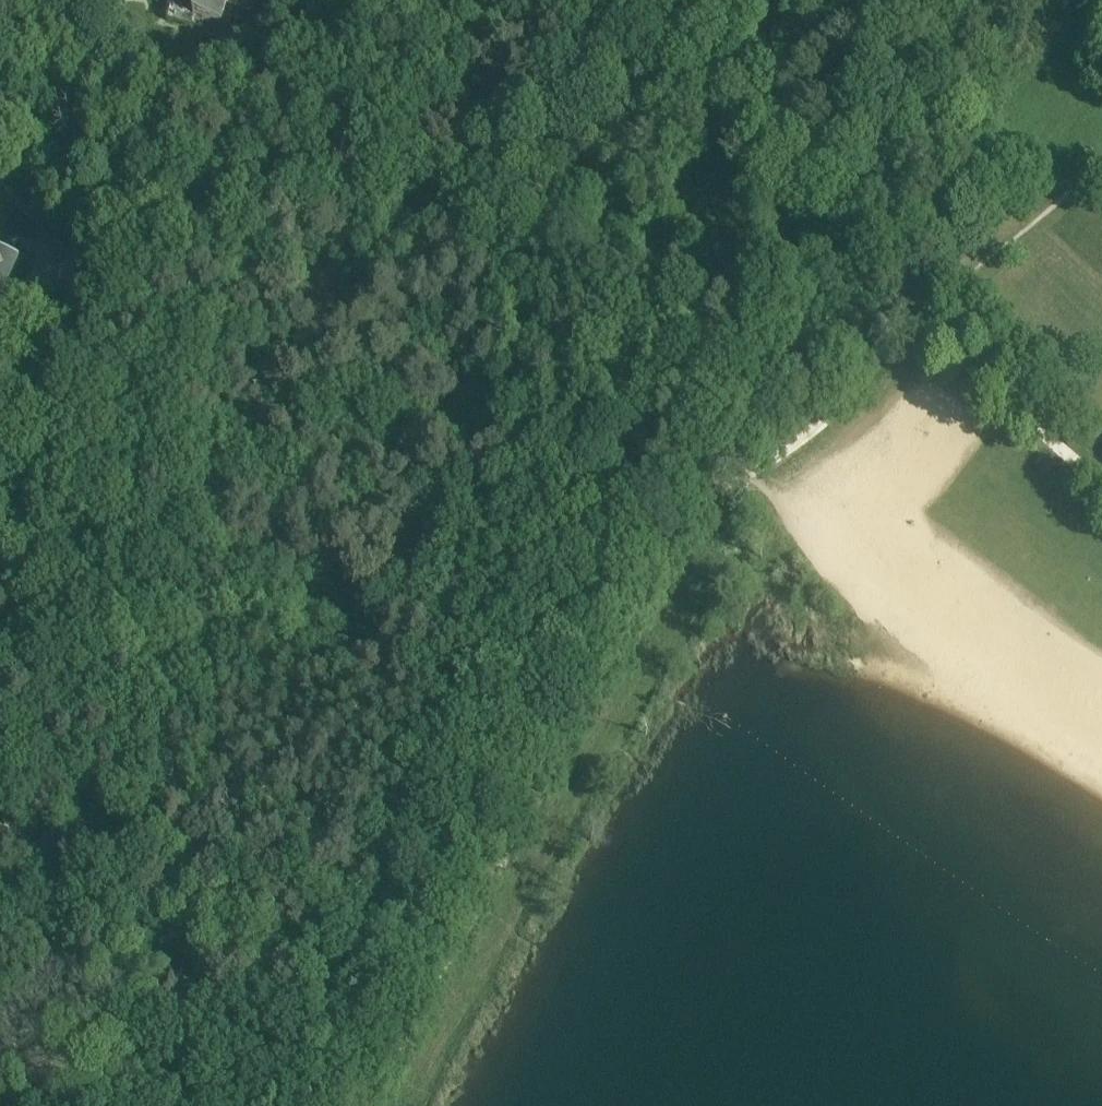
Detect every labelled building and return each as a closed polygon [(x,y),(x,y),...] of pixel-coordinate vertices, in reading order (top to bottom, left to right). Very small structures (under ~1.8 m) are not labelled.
[(226,7),(228,0),(180,0),(179,3),(174,2),(170,18),(193,25),(195,14),(222,22),(226,7)] [(1,299),(20,259),(0,250),(0,298),(1,299)]
